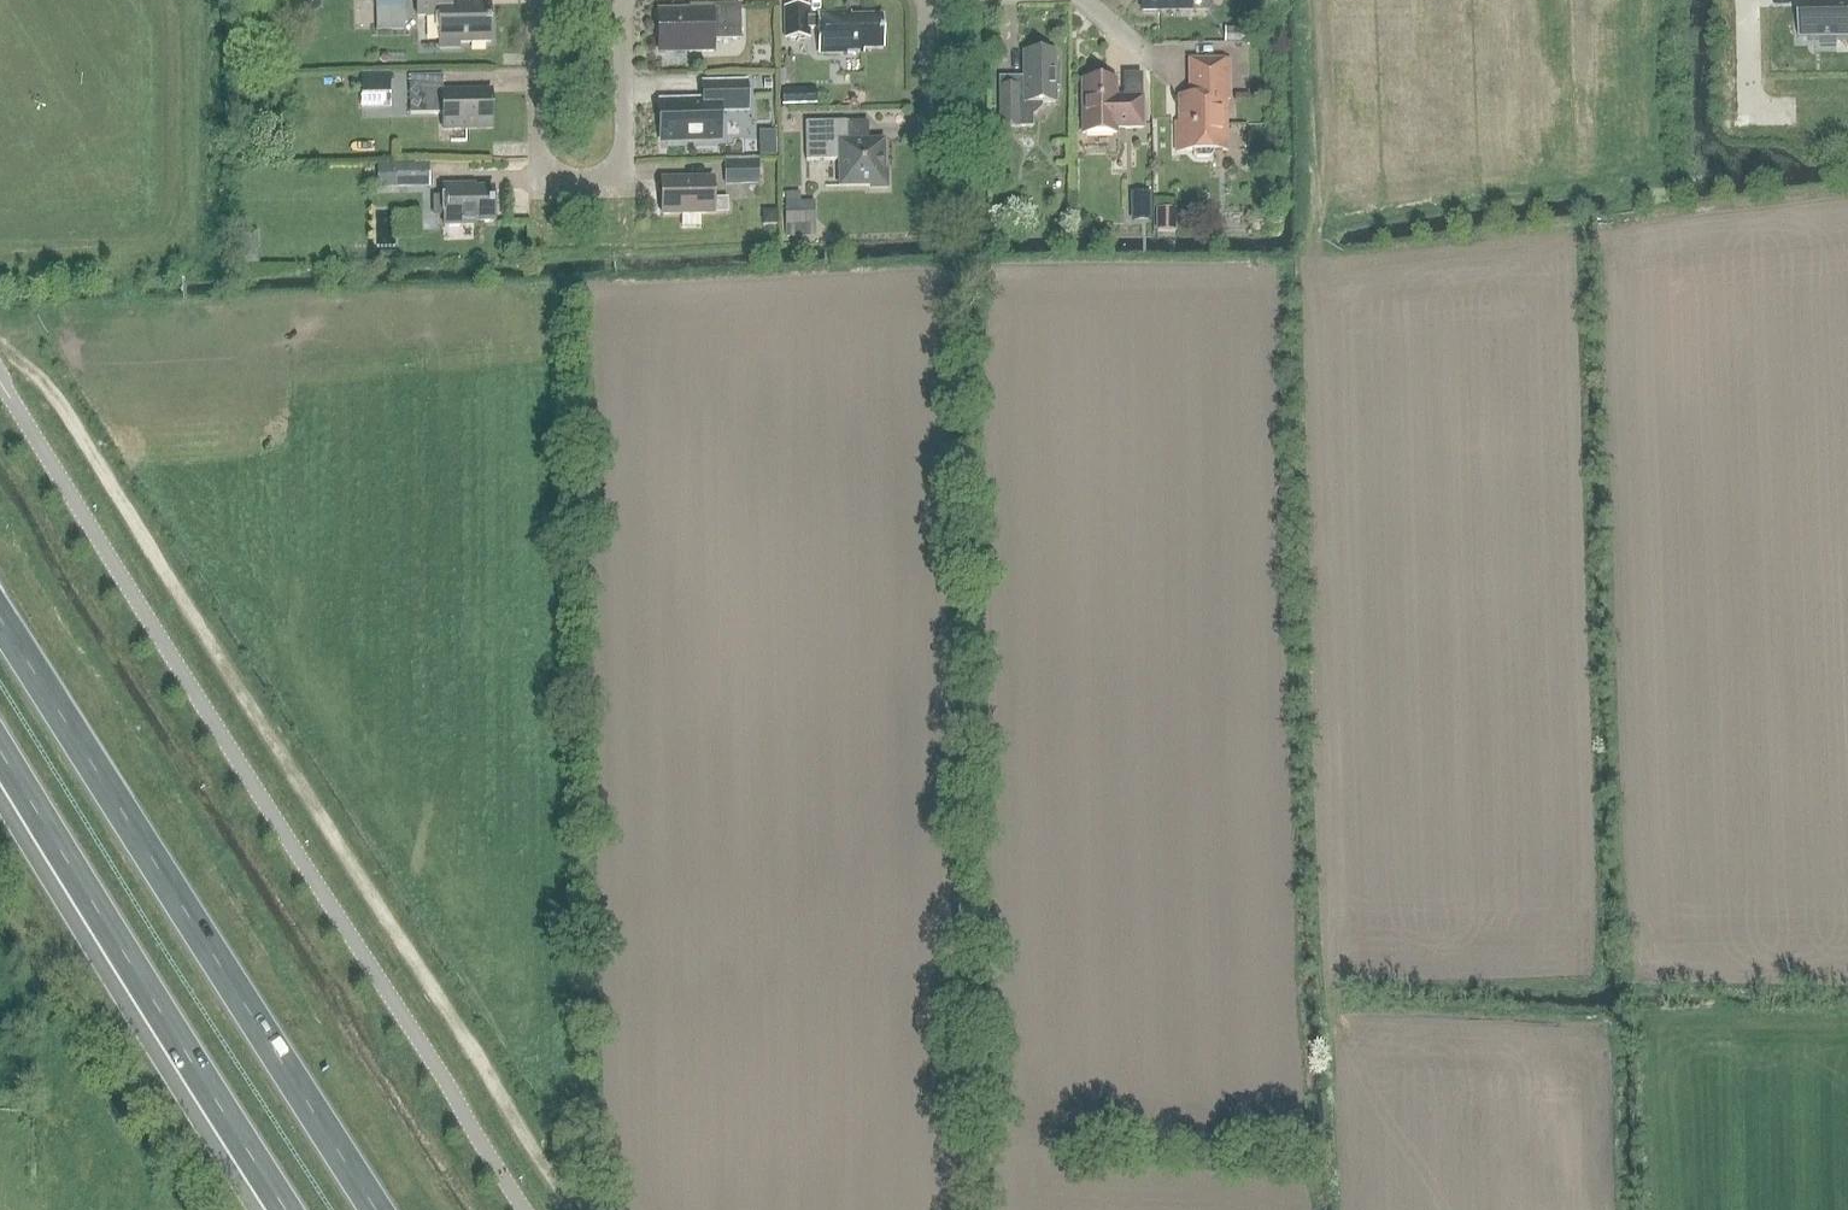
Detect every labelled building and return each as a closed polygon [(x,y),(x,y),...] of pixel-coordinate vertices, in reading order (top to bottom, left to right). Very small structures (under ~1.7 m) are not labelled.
[(490,42),(490,4),(451,4),(450,0),(417,0),(417,16),(439,16),(439,48),(459,48),(459,43),(490,42)] [(1143,10),(1190,9),(1190,0),(1143,0),(1143,10)] [(1798,2),(1799,41),(1820,40),(1820,46),(1836,46),(1836,40),(1847,40),(1847,0),(1835,0),(1835,1),(1798,2)] [(689,10),(658,11),(659,53),(660,53),(664,52),(664,49),(688,48),(689,53),(713,52),(713,40),(741,39),(740,7),(722,7),(722,5),(689,6),(689,10)] [(850,13),(818,14),(818,18),(809,18),(808,7),(784,7),(785,39),(809,38),(809,28),(818,28),(819,53),(863,52),(863,49),(882,48),(882,16),(850,17),(850,13)] [(1245,43),(1245,28),(1224,28),(1224,43),(1245,43)] [(1055,53),(1023,53),(1023,78),(1024,79),(1016,87),(1016,86),(1015,87),(1000,87),(1000,127),(1033,127),(1032,103),(1055,103),(1055,87),(1057,87),(1057,74),(1055,74),(1055,53)] [(1212,155),(1212,151),(1224,151),(1224,129),(1224,99),(1229,99),(1228,61),(1190,61),(1190,98),(1180,98),(1181,124),(1176,124),(1176,151),(1193,151),(1193,155),(1196,158),(1209,158),(1212,155)] [(390,73),(361,73),(361,90),(390,90),(390,73)] [(442,113),(442,129),(492,128),(491,92),(442,93),(442,76),(409,76),(410,114),(442,113)] [(1142,128),(1142,97),(1123,98),(1123,101),(1116,102),(1115,81),(1101,81),(1099,77),(1089,77),(1087,81),(1081,81),(1082,133),(1116,133),(1116,128),(1142,128)] [(666,103),(667,141),(719,139),(719,111),(747,110),(746,83),(703,84),(703,102),(666,103)] [(870,188),(886,187),(885,172),(883,172),(882,142),(844,142),(843,122),(805,123),(806,161),(839,160),(840,186),(870,185),(870,188)] [(287,158),(286,145),(276,145),(276,158),(287,158)] [(758,160),(724,161),(725,185),(759,184),(758,160)] [(395,164),(378,165),(379,184),(395,184),(429,183),(428,164),(395,164)] [(712,178),(662,179),(662,215),(682,214),(682,228),(700,228),(700,214),(713,214),(713,213),(728,213),(727,198),(713,199),(712,178)] [(493,222),(493,188),(463,189),(463,186),(443,186),(443,198),(434,198),(434,215),(444,214),(444,226),(464,226),(464,223),(493,222)] [(785,193),(785,202),(800,202),(800,192),(785,193)] [(1151,207),(1151,192),(1129,192),(1129,207),(1151,207)] [(1175,232),(1175,217),(1175,208),(1156,209),(1156,232),(1175,232)] [(258,248),(237,249),(238,266),(259,265),(258,248)]
